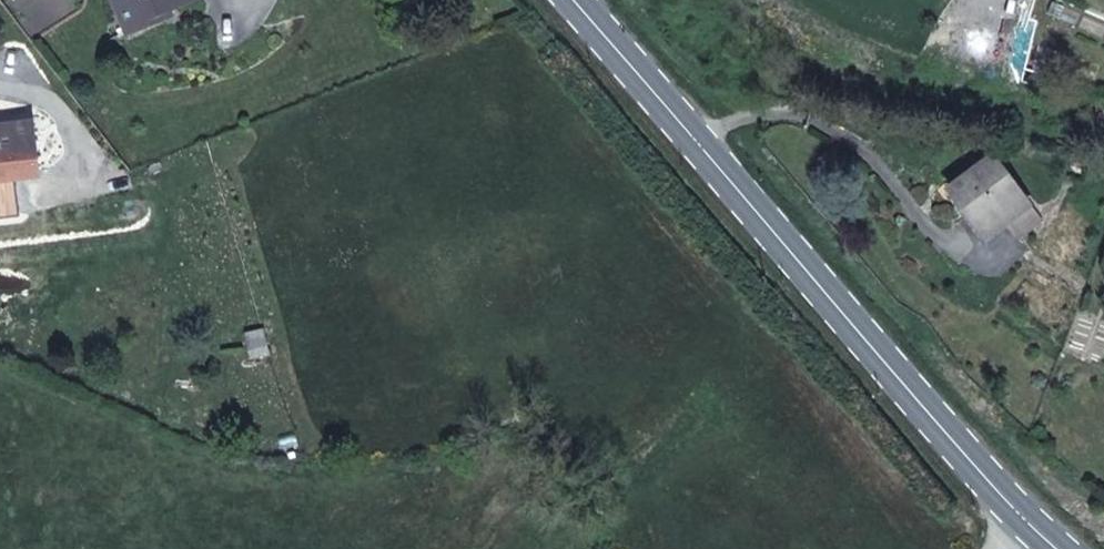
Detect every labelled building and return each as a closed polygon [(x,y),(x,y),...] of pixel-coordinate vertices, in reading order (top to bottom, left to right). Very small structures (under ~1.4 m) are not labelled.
[(128,32),(149,23),(147,18),(168,9),(190,0),(114,0),(128,32)] [(170,14),(168,9),(147,18),(149,23),(170,14)] [(39,174),(32,123),(0,127),(0,179),(39,174)] [(1038,219),(992,156),(949,188),(981,232),(1004,216),(1007,219),(1004,220),(1016,236),(1038,219)]
